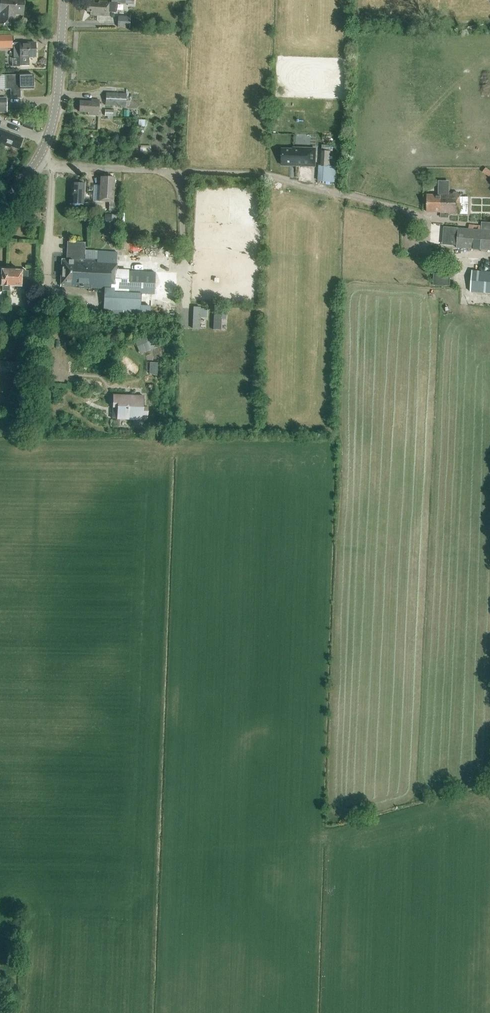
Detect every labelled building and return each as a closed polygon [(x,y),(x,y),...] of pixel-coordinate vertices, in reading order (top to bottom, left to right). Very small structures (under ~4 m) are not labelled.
[(23,0),(1,0),(0,10),(0,12),(0,20),(0,24),(14,25),(15,14),(23,14),(23,0)] [(109,12),(115,12),(116,11),(117,3),(133,4),(134,0),(111,0),(111,2),(99,1),(99,4),(87,3),(87,12),(91,12),(90,16),(109,16),(109,12)] [(118,16),(117,27),(130,27),(130,16),(118,16)] [(2,36),(0,36),(0,44),(13,44),(12,35),(2,36)] [(35,58),(35,42),(19,43),(13,43),(14,58),(20,58),(20,66),(29,66),(29,58),(35,58)] [(5,75),(6,89),(11,89),(11,98),(20,97),(20,89),(33,89),(33,87),(34,86),(34,83),(32,82),(32,74),(5,75)] [(106,92),(105,106),(125,107),(125,105),(129,106),(130,101),(125,101),(126,93),(106,92)] [(98,115),(99,100),(91,100),(91,102),(80,101),(79,112),(88,112),(88,114),(98,115)] [(3,149),(5,146),(10,148),(11,147),(18,150),(19,148),(22,141),(18,139),(19,137),(0,128),(0,148),(3,149)] [(321,178),(329,179),(330,145),(322,145),(321,178)] [(314,166),(315,151),(315,149),(295,149),(294,150),(283,150),(282,165),(314,166)] [(113,202),(114,178),(101,177),(99,201),(113,202)] [(439,195),(428,195),(427,212),(441,212),(441,214),(468,214),(468,194),(460,194),(459,194),(457,192),(454,192),(453,193),(449,193),(449,182),(439,182),(439,195)] [(83,204),(84,184),(71,183),(70,209),(91,210),(94,210),(94,204),(93,203),(91,202),(90,202),(88,202),(86,202),(85,202),(84,203),(83,204)] [(117,203),(109,202),(109,212),(117,212),(117,203)] [(115,221),(104,221),(104,232),(112,232),(113,228),(114,228),(115,221)] [(456,248),(464,248),(489,251),(489,230),(469,228),(458,228),(456,248)] [(154,294),(155,273),(117,271),(117,252),(97,252),(97,260),(77,260),(77,255),(84,255),(85,250),(80,250),(80,244),(69,244),(68,259),(62,259),(60,286),(104,288),(103,310),(140,311),(141,293),(154,294)] [(1,286),(3,286),(2,290),(9,291),(9,286),(27,287),(29,287),(29,284),(26,284),(27,272),(1,270),(1,276),(0,278),(0,285),(1,286)] [(489,293),(489,272),(473,271),(471,292),(489,293)] [(433,285),(450,286),(450,273),(434,273),(433,285)] [(33,308),(34,293),(22,293),(22,308),(33,308)] [(192,306),(192,328),(200,328),(200,316),(206,316),(206,307),(192,306)] [(134,342),(140,355),(155,348),(149,335),(134,342)] [(0,361),(0,372),(12,373),(12,362),(0,361)] [(147,420),(148,408),(143,408),(143,396),(112,396),(112,408),(117,408),(117,419),(147,420)]
